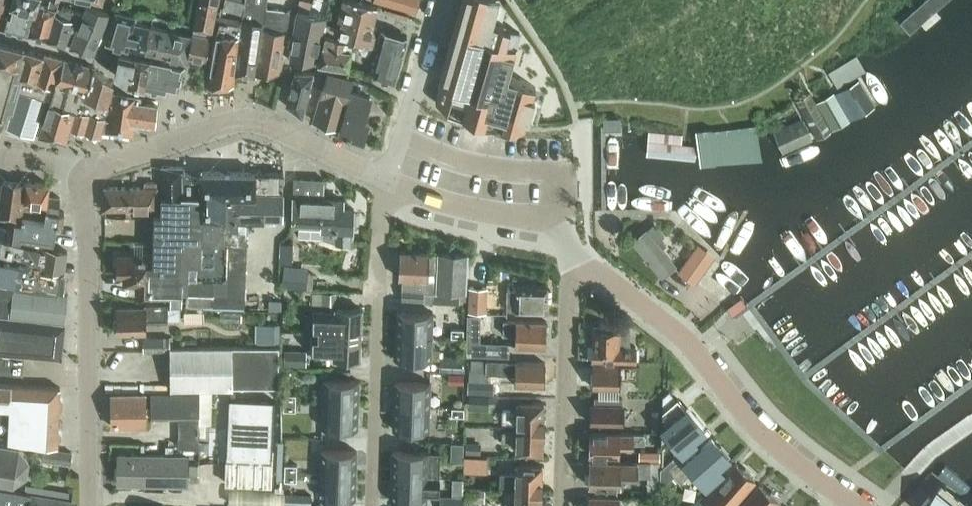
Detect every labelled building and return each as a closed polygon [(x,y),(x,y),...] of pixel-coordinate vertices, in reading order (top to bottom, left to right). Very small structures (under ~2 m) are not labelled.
[(37,4),(38,0),(11,0),(11,3),(13,3),(36,9),(37,4)] [(47,7),(37,4),(36,9),(29,33),(47,39),(55,9),(56,9),(59,0),(49,0),(47,7)] [(223,7),(240,12),(244,1),(238,0),(225,0),(223,7)] [(286,30),(289,13),(266,11),(267,0),(245,0),(242,18),(240,35),(235,74),(256,76),(256,73),(263,27),(286,30)] [(310,12),(311,0),(299,0),(298,9),(310,12)] [(371,31),(377,5),(357,0),(343,0),(338,19),(342,20),(341,26),(325,22),(323,32),(326,33),(352,39),(372,44),(375,32),(371,31)] [(508,74),(520,31),(493,15),(497,0),(461,0),(438,80),(441,81),(435,101),(463,115),(494,124),(525,125),(536,86),(521,78),(508,74)] [(882,25),(907,51),(962,1),(961,0),(912,0),(882,25)] [(36,9),(13,3),(11,10),(4,8),(0,20),(0,26),(29,33),(36,9)] [(72,18),(66,40),(72,41),(70,45),(94,52),(109,12),(87,3),(83,12),(73,9),(70,18),(72,18)] [(212,31),(217,6),(198,3),(194,27),(212,31)] [(70,18),(73,9),(62,5),(59,14),(55,12),(48,39),(65,44),(66,40),(72,18),(70,18)] [(326,15),(310,12),(298,9),(294,33),(290,59),(315,61),(326,15)] [(127,47),(133,22),(135,15),(115,10),(106,40),(127,47)] [(240,35),(242,18),(221,15),(215,34),(207,84),(207,85),(233,83),(235,74),(240,35)] [(146,44),(150,26),(133,22),(127,47),(128,47),(128,48),(147,52),(149,45),(146,44)] [(165,52),(171,30),(150,26),(146,44),(149,45),(147,52),(166,57),(167,52),(165,52)] [(279,72),(286,30),(263,27),(256,73),(279,72)] [(381,45),(373,75),(394,81),(407,35),(381,28),(381,29),(377,44),(381,45)] [(187,56),(191,35),(171,30),(165,52),(167,52),(166,57),(186,61),(187,56)] [(191,35),(187,56),(206,60),(210,36),(192,32),(191,35)] [(348,65),(352,39),(326,33),(319,61),(348,65)] [(44,53),(0,41),(0,125),(2,125),(5,116),(10,118),(24,74),(37,79),(43,58),(44,53)] [(132,75),(136,54),(120,51),(115,74),(126,82),(127,74),(132,75)] [(57,77),(63,58),(44,53),(43,58),(37,79),(44,81),(52,83),(54,77),(57,77)] [(145,85),(150,57),(136,54),(132,75),(127,74),(126,82),(145,85)] [(856,54),(828,71),(837,86),(865,69),(857,56),(856,54)] [(178,89),(184,66),(171,63),(172,62),(150,57),(145,85),(165,89),(166,86),(178,89)] [(100,136),(102,129),(133,133),(133,126),(138,127),(139,120),(156,122),(159,103),(140,100),(141,95),(112,91),(113,82),(94,66),(64,58),(58,77),(49,101),(49,103),(76,110),(70,127),(100,136)] [(311,83),(322,86),(327,71),(314,72),(314,73),(311,83)] [(327,71),(322,86),(313,119),(339,127),(353,78),(327,71)] [(303,115),(311,83),(314,73),(314,72),(295,72),(287,104),(302,115),(303,115)] [(34,135),(42,110),(41,110),(50,83),(44,81),(37,79),(24,74),(10,118),(7,126),(34,135)] [(859,78),(835,92),(835,93),(850,120),(875,105),(859,78)] [(364,137),(369,119),(363,117),(369,92),(352,88),(340,130),(346,132),(346,134),(350,135),(351,133),(364,137)] [(832,130),(850,120),(835,93),(835,92),(834,91),(816,102),(825,117),(832,130)] [(810,94),(796,102),(804,116),(807,120),(817,139),(830,131),(814,102),(810,94)] [(66,141),(70,127),(76,110),(49,103),(39,135),(66,141)] [(778,128),(773,130),(782,153),(784,152),(812,140),(810,135),(811,135),(811,134),(807,126),(806,124),(805,121),(804,122),(802,117),(778,128)] [(711,127),(696,129),(698,145),(700,163),(715,162),(761,159),(756,129),(755,124),(711,129),(711,127)] [(648,140),(646,155),(696,160),(696,158),(697,152),(697,145),(681,143),(682,134),(661,132),(649,131),(648,140)] [(187,279),(186,293),(214,294),(213,304),(245,305),(248,219),(285,218),(285,173),(200,171),(199,178),(191,178),(185,171),(184,167),(162,165),(161,213),(154,212),(153,255),(153,268),(159,268),(159,276),(183,276),(183,279),(187,279)] [(294,178),(292,225),(299,225),(298,236),(322,237),(335,241),(350,242),(351,228),(352,228),(352,223),(355,223),(356,212),(353,212),(353,207),(342,206),(343,199),(323,198),(324,178),(301,177),(301,179),(294,178)] [(26,182),(3,179),(0,200),(0,216),(10,217),(21,219),(22,219),(24,202),(26,182)] [(46,203),(48,195),(50,183),(31,181),(26,182),(24,202),(46,203)] [(130,187),(129,209),(158,209),(158,187),(157,187),(156,182),(146,182),(145,187),(130,187)] [(104,209),(129,209),(130,187),(104,187),(104,209)] [(21,219),(10,217),(7,236),(54,243),(57,222),(63,223),(65,211),(59,210),(60,197),(48,195),(46,203),(24,202),(22,219),(21,219)] [(7,256),(37,262),(40,248),(10,241),(10,240),(3,238),(5,224),(0,223),(0,254),(7,256)] [(664,236),(654,223),(646,230),(646,229),(633,240),(662,275),(675,264),(657,242),(664,236)] [(695,281),(712,258),(695,246),(679,270),(695,281)] [(64,273),(68,250),(45,247),(42,269),(64,273)] [(400,251),(398,277),(402,277),(440,279),(439,290),(459,291),(465,291),(467,254),(439,253),(430,253),(430,252),(400,251)] [(37,262),(7,256),(0,254),(0,282),(13,284),(13,286),(63,291),(65,274),(40,270),(41,263),(37,262)] [(153,255),(117,255),(118,274),(123,274),(123,283),(138,284),(137,292),(171,292),(182,293),(183,279),(183,276),(159,276),(159,268),(153,268),(153,255)] [(307,291),(309,266),(287,264),(284,288),(301,290),(307,291)] [(402,277),(401,292),(402,292),(439,294),(439,290),(440,279),(402,277)] [(25,353),(25,352),(61,355),(65,322),(68,292),(63,291),(13,286),(13,284),(0,282),(0,349),(25,353)] [(547,310),(548,286),(516,285),(516,289),(507,289),(507,309),(547,310)] [(486,312),(486,286),(469,286),(468,311),(486,312)] [(401,296),(401,300),(439,302),(459,303),(459,291),(439,290),(439,294),(402,292),(401,296)] [(171,292),(170,306),(181,306),(182,293),(171,292)] [(323,292),(322,303),(335,303),(335,293),(323,292)] [(186,293),(186,303),(213,304),(214,294),(186,293)] [(741,297),(727,308),(732,315),(747,304),(741,297)] [(269,299),(269,308),(281,309),(281,299),(269,299)] [(146,332),(146,320),(168,320),(168,308),(168,304),(144,304),(144,307),(117,307),(117,318),(115,318),(115,328),(117,328),(117,332),(146,332)] [(312,331),(361,332),(362,308),(335,307),(335,311),(313,310),(312,331)] [(180,308),(168,308),(168,320),(180,320),(180,308)] [(397,311),(396,334),(423,335),(432,335),(433,312),(397,311)] [(515,334),(515,345),(545,346),(546,321),(515,320),(503,320),(503,334),(515,334)] [(265,323),(265,341),(279,341),(279,323),(265,323)] [(594,326),(593,358),(618,359),(618,360),(635,361),(635,346),(619,345),(619,329),(604,329),(604,326),(594,326)] [(463,336),(464,328),(451,328),(451,336),(463,336)] [(360,358),(361,332),(312,331),(312,353),(334,354),(334,357),(360,358)] [(431,347),(432,335),(396,334),(395,358),(431,359),(431,358),(439,358),(440,347),(431,347)] [(170,351),(170,337),(146,337),(146,351),(170,351)] [(466,341),(466,353),(508,355),(508,342),(479,341),(466,341)] [(269,347),(269,346),(233,346),(171,347),(171,388),(193,388),(233,387),(282,387),(281,347),(269,347)] [(0,349),(0,383),(21,384),(25,353),(0,349)] [(285,364),(310,365),(310,352),(286,351),(285,364)] [(443,356),(443,369),(464,370),(464,356),(443,356)] [(486,369),(486,359),(471,358),(471,369),(486,369)] [(486,369),(486,373),(515,373),(514,384),(544,384),(545,362),(506,361),(506,359),(486,359),(486,369)] [(634,375),(635,365),(620,364),(592,363),(592,385),(620,386),(620,374),(634,375)] [(454,372),(454,382),(464,382),(464,373),(454,372)] [(323,379),(323,402),(332,403),(358,404),(359,380),(323,379)] [(495,380),(479,380),(468,380),(467,392),(494,393),(495,380)] [(429,406),(430,382),(395,381),(394,405),(429,406)] [(0,383),(0,435),(28,440),(58,445),(58,440),(54,440),(56,415),(59,415),(60,387),(21,384),(0,383)] [(184,412),(200,413),(200,392),(193,393),(184,393),(184,412)] [(151,413),(167,413),(167,393),(151,393),(151,413)] [(182,412),(184,412),(184,393),(171,393),(167,393),(167,413),(182,412)] [(284,401),(296,402),(296,394),(284,393),(284,401)] [(111,425),(146,425),(146,394),(111,394),(111,425)] [(487,406),(488,395),(470,394),(469,405),(487,406)] [(622,404),(622,397),(595,397),(594,403),(591,403),(591,422),(622,423),(623,404),(622,404)] [(230,400),(226,482),(245,483),(245,484),(271,485),(271,484),(275,400),(229,398),(229,400),(230,400)] [(686,409),(677,398),(662,410),(661,445),(671,437),(680,447),(703,428),(701,425),(703,424),(696,415),(694,417),(687,408),(686,409)] [(295,410),(296,402),(284,401),(283,409),(295,410)] [(323,402),(322,426),(358,427),(358,404),(332,403),(323,402)] [(517,427),(543,427),(544,402),(518,402),(517,410),(503,410),(503,422),(517,422),(517,427)] [(429,406),(394,405),(393,428),(428,429),(429,406)] [(451,414),(464,415),(464,407),(452,406),(451,414)] [(661,409),(652,409),(651,430),(661,430),(661,409)] [(200,413),(184,412),(182,412),(181,430),(200,431),(200,420),(200,413)] [(200,431),(200,439),(209,439),(209,420),(200,420),(200,431)] [(543,452),(543,427),(517,427),(517,431),(502,431),(502,443),(516,443),(516,452),(543,452)] [(200,439),(200,431),(181,430),(181,448),(199,448),(200,439)] [(644,444),(645,434),(620,433),(620,432),(590,432),(590,454),(619,455),(619,443),(644,444)] [(660,476),(660,483),(665,483),(674,475),(680,482),(693,470),(706,484),(721,470),(716,465),(729,454),(721,445),(719,446),(712,438),(682,465),(678,460),(660,476)] [(0,440),(0,478),(11,480),(25,472),(28,456),(19,443),(0,440)] [(201,440),(200,448),(209,449),(209,440),(201,440)] [(70,463),(72,451),(44,447),(42,459),(70,463)] [(321,449),(320,473),(330,473),(356,474),(357,450),(321,449)] [(392,450),(392,475),(418,476),(440,477),(440,459),(441,452),(419,451),(392,450)] [(650,460),(659,460),(660,452),(648,452),(638,452),(638,459),(648,460),(650,460)] [(188,455),(119,453),(118,482),(187,483),(188,455)] [(465,455),(464,472),(473,472),(473,456),(465,455)] [(660,476),(678,460),(674,456),(661,467),(660,467),(660,475),(660,476)] [(660,475),(660,467),(661,460),(659,460),(650,460),(650,462),(590,460),(589,485),(620,486),(620,474),(647,475),(660,475)] [(189,461),(188,479),(198,479),(198,462),(189,461)] [(515,489),(542,489),(542,464),(516,463),(515,473),(500,472),(500,484),(515,485),(515,489)] [(705,499),(713,505),(717,501),(723,505),(732,505),(755,479),(753,478),(755,476),(745,468),(744,470),(736,463),(718,482),(719,483),(705,499)] [(285,472),(297,472),(297,464),(285,464),(285,472)] [(297,480),(297,472),(285,472),(285,480),(297,480)] [(320,473),(320,496),(355,498),(356,474),(330,473),(320,473)] [(392,475),(391,500),(417,501),(427,501),(427,494),(439,495),(440,477),(418,476),(392,475)] [(660,475),(647,475),(647,491),(660,491),(660,483),(660,476),(660,475)] [(760,483),(741,505),(775,505),(781,498),(772,490),(770,491),(760,483)] [(484,502),(485,488),(464,487),(464,501),(484,502)] [(32,493),(0,488),(0,505),(30,505),(32,493)] [(515,489),(515,493),(506,492),(505,504),(514,504),(514,505),(541,505),(542,489),(515,489)] [(30,505),(76,505),(76,500),(32,493),(30,505)] [(285,505),(300,505),(300,493),(285,493),(285,495),(285,505)] [(926,505),(953,505),(937,493),(926,505)] [(438,505),(462,505),(463,495),(447,495),(447,499),(438,498),(438,505)] [(647,497),(619,497),(619,496),(589,495),(588,505),(647,505),(647,497)] [(699,497),(690,505),(709,505),(699,497)]
